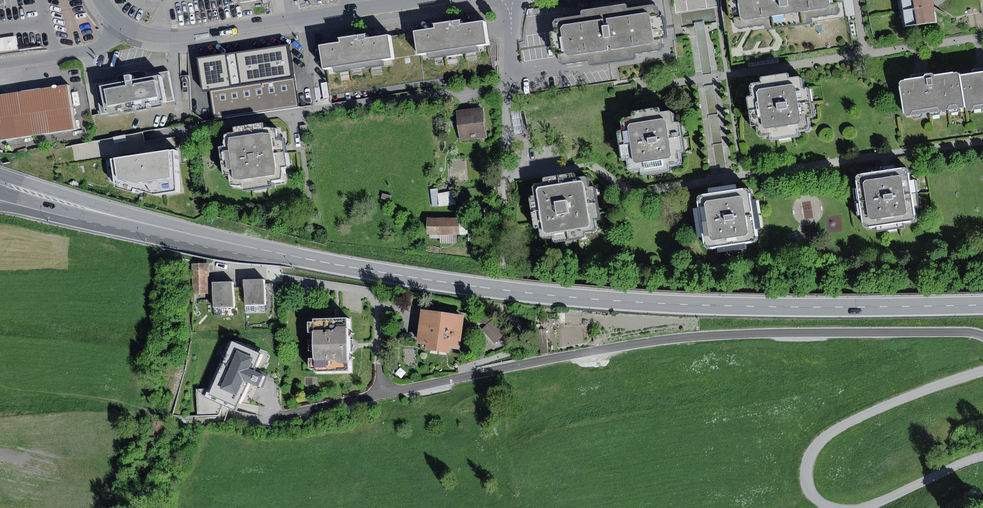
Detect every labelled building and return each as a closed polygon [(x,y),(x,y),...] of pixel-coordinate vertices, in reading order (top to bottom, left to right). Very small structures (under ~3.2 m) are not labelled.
[(733,33),(848,16),(845,0),(739,0),(741,17),(731,18),(733,33)] [(848,16),(855,15),(853,0),(845,0),(848,16)] [(933,0),(903,0),(907,26),(936,22),(933,3),(933,0)] [(576,56),(665,41),(660,10),(571,24),(576,56)] [(414,31),(417,53),(428,51),(429,58),(478,50),(477,44),(487,43),(484,21),(460,24),(459,20),(434,24),(434,28),(414,31)] [(330,44),(319,45),(322,67),(333,65),(334,72),(383,65),(382,59),(393,57),(389,35),(365,39),(364,34),(340,37),(340,42),(330,44)] [(0,39),(0,52),(19,49),(18,37),(0,39)] [(288,45),(198,60),(203,92),(293,77),(288,45)] [(778,57),(748,62),(749,67),(779,63),(778,57)] [(125,79),(96,85),(102,113),(109,112),(109,115),(119,114),(118,108),(123,107),(124,113),(134,111),(133,106),(137,105),(138,111),(148,109),(147,103),(151,103),(152,109),(163,107),(161,101),(173,99),(168,71),(131,78),(130,74),(124,75),(125,79)] [(924,77),(902,81),(900,83),(904,113),(906,116),(911,115),(913,110),(937,106),(941,110),(948,109),(950,105),(956,104),(959,107),(965,107),(961,75),(957,72),(935,75),(932,73),(926,74),(924,77)] [(961,75),(965,107),(968,110),(973,109),(975,105),(982,103),(982,72),(961,75)] [(761,82),(752,84),(750,86),(752,96),(748,96),(747,97),(751,125),(752,126),(757,125),(758,135),(761,136),(770,135),(771,139),(772,140),(798,136),(799,135),(798,131),(808,130),(810,127),(809,118),(812,117),(813,116),(809,89),(808,88),(807,88),(803,88),(802,79),(799,77),(790,78),(790,75),(789,73),(788,73),(762,77),(761,78),(761,79),(761,82)] [(0,95),(0,140),(74,129),(68,85),(0,95)] [(457,110),(460,141),(487,138),(484,107),(464,110),(457,110)] [(632,117),(623,118),(621,120),(624,130),(619,131),(618,132),(623,159),(623,160),(628,160),(630,169),(632,171),(642,169),(642,173),(644,174),(669,171),(670,169),(670,166),(679,164),(681,161),(680,152),(684,151),(685,150),(680,124),(680,122),(678,122),(675,123),(673,113),(670,111),(662,112),(661,109),(660,108),(659,108),(647,109),(633,111),(632,112),(632,113),(632,117)] [(518,110),(511,111),(514,134),(522,133),(518,110)] [(236,133),(227,135),(225,142),(225,148),(221,148),(226,177),(231,177),(232,186),(244,186),(245,192),(275,187),(274,181),(284,180),(283,168),(280,153),(280,151),(277,129),(271,128),(265,129),(265,124),(235,128),(236,133)] [(142,132),(72,146),(75,166),(116,160),(178,151),(175,137),(144,141),(143,137),(142,132)] [(178,151),(116,160),(119,188),(144,196),(145,192),(158,195),(180,191),(178,151)] [(287,152),(280,153),(283,168),(289,167),(287,152)] [(905,168),(859,175),(856,178),(864,225),(867,228),(913,221),(916,218),(909,170),(905,168)] [(814,170),(792,174),(793,181),(815,178),(814,170)] [(546,183),(536,184),(535,186),(537,196),(533,197),(532,198),(536,225),(537,226),(542,226),(543,235),(546,237),(555,236),(555,239),(557,240),(583,237),(584,235),(583,232),(592,231),(595,227),(593,218),(597,218),(598,216),(594,190),(593,189),(592,188),(588,189),(587,179),(584,177),(575,178),(575,175),(574,174),(572,174),(560,176),(547,177),(546,178),(545,179),(546,183)] [(787,175),(765,178),(766,185),(788,182),(787,175)] [(439,206),(438,193),(437,188),(430,189),(432,207),(439,206)] [(705,247),(709,249),(753,242),(757,239),(750,191),(746,189),(700,196),(697,198),(705,247)] [(454,191),(438,193),(439,206),(456,204),(454,191)] [(459,235),(459,217),(427,217),(427,235),(440,235),(456,235),(459,235)] [(456,235),(440,235),(440,243),(456,243),(456,235)] [(193,294),(209,294),(209,263),(192,264),(193,294)] [(263,279),(243,280),(244,287),(244,302),(244,305),(246,305),(265,304),(264,284),(263,279)] [(233,281),(212,282),(213,307),(234,306),(234,302),(233,288),(233,281)] [(272,284),(264,284),(265,304),(272,304),(272,284)] [(244,287),(233,288),(234,302),(244,302),(244,287)] [(265,304),(246,305),(246,313),(265,312),(265,304)] [(464,316),(422,310),(417,343),(426,345),(425,350),(449,354),(450,348),(459,349),(464,316)] [(487,325),(492,319),(489,316),(480,315),(478,323),(485,323),(487,325)] [(336,319),(316,319),(317,323),(311,323),(311,334),(317,334),(317,360),(312,360),(312,370),(318,369),(318,373),(351,372),(351,360),(353,358),(351,356),(350,346),(350,336),(352,334),(350,331),(349,319),(336,319)] [(487,325),(482,330),(494,343),(505,333),(492,319),(487,325)] [(546,329),(538,330),(540,354),(548,353),(546,329)] [(602,334),(593,335),(594,344),(599,344),(599,342),(603,342),(602,334)] [(263,353),(232,340),(210,388),(206,397),(223,405),(236,411),(238,407),(249,382),(258,386),(264,374),(255,370),(263,353)] [(206,397),(210,388),(196,389),(198,416),(218,415),(223,405),(206,397)]
